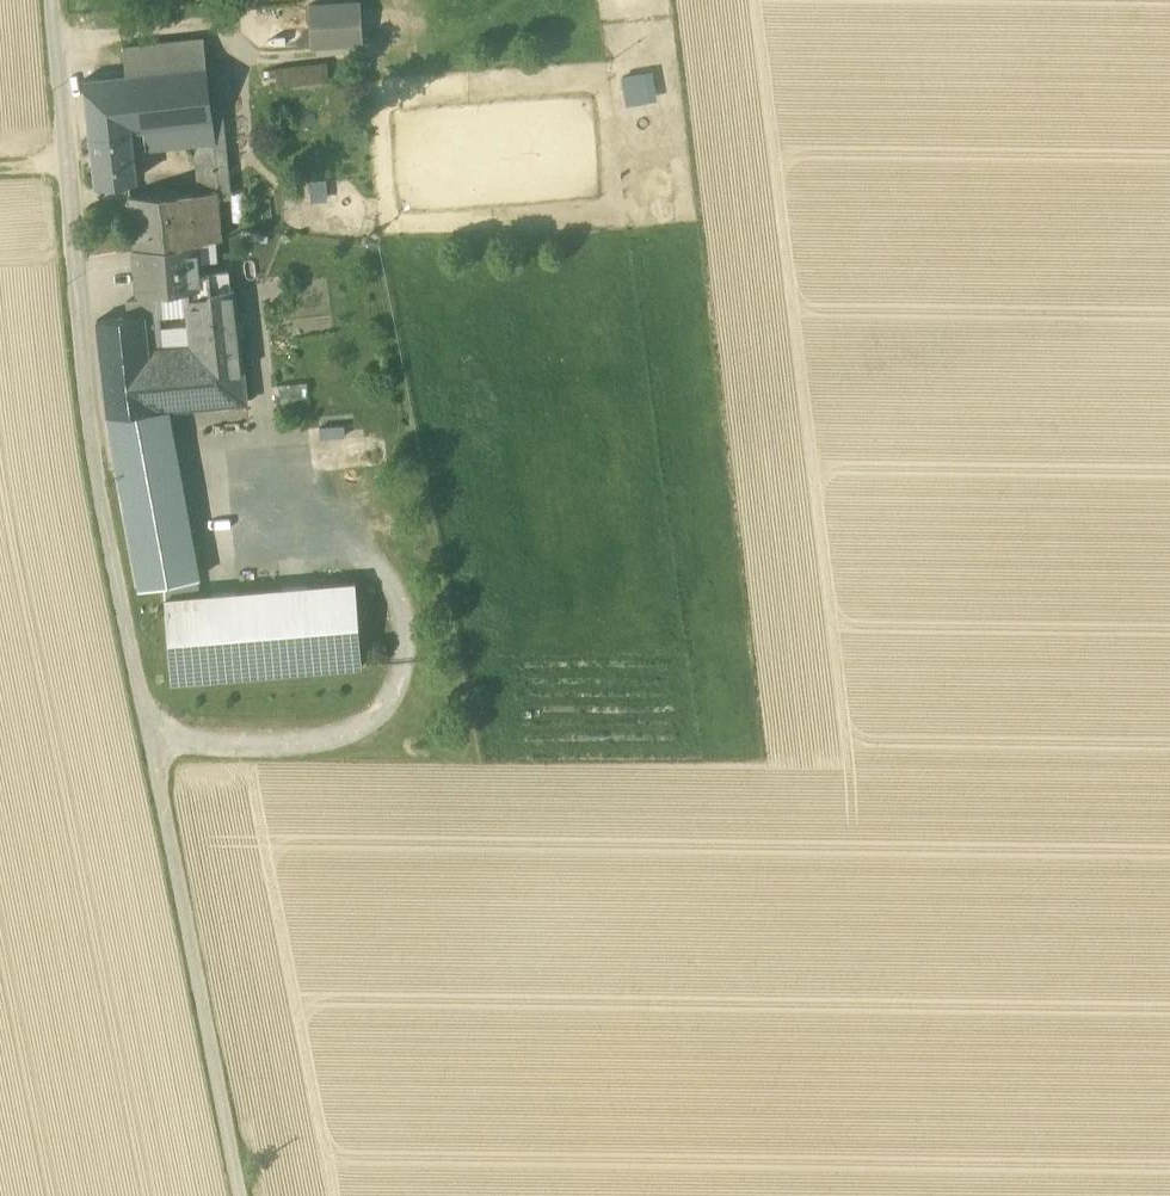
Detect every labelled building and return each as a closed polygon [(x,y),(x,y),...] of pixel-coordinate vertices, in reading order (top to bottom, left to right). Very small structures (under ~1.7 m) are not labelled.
[(312,45),(358,42),(354,3),(309,6),(312,45)] [(122,47),(125,75),(206,66),(203,38),(122,47)] [(225,64),(206,66),(212,121),(216,171),(218,191),(239,188),(225,64)] [(269,71),(271,87),(328,81),(326,64),(269,71)] [(212,121),(206,66),(125,75),(84,80),(90,135),(131,130),(131,132),(144,131),(192,125),(192,123),(212,121)] [(652,72),(620,76),(624,104),(656,100),(652,72)] [(216,171),(212,121),(192,123),(192,125),(144,131),(146,149),(194,143),(198,173),(216,171)] [(90,135),(96,185),(137,180),(131,132),(131,130),(90,135)] [(218,191),(216,171),(198,173),(200,192),(218,191)] [(326,179),(309,181),(310,202),(328,201),(326,179)] [(221,239),(218,191),(200,192),(168,194),(171,245),(196,243),(216,240),(221,239)] [(130,197),(135,249),(171,245),(168,194),(130,197)] [(196,243),(198,263),(218,261),(216,240),(196,243)] [(196,243),(171,245),(135,249),(139,293),(157,291),(188,288),(191,315),(191,323),(188,324),(189,326),(213,323),(210,295),(234,292),(234,290),(230,291),(228,270),(199,273),(198,263),(196,243)] [(159,314),(160,318),(191,315),(188,288),(157,291),(158,298),(159,314)] [(139,293),(139,300),(158,298),(157,291),(139,293)] [(210,295),(213,323),(238,320),(234,292),(210,295)] [(127,301),(128,317),(145,316),(159,314),(158,298),(139,300),(127,301)] [(159,314),(145,316),(148,352),(163,351),(161,326),(160,318),(159,314)] [(174,350),(163,351),(148,352),(145,316),(128,317),(97,320),(107,415),(167,410),(180,409),(174,350)] [(191,348),(174,350),(180,409),(247,403),(238,320),(213,323),(189,326),(191,348)] [(188,324),(161,326),(163,351),(174,350),(191,348),(189,326),(188,324)] [(278,383),(279,401),(307,399),(306,381),(278,383)] [(167,410),(107,415),(138,588),(163,584),(198,578),(167,410)] [(345,426),(319,427),(319,438),(345,437),(345,426)] [(198,578),(163,584),(164,598),(201,595),(198,578)] [(164,598),(171,681),(362,666),(355,582),(201,595),(164,598)]
